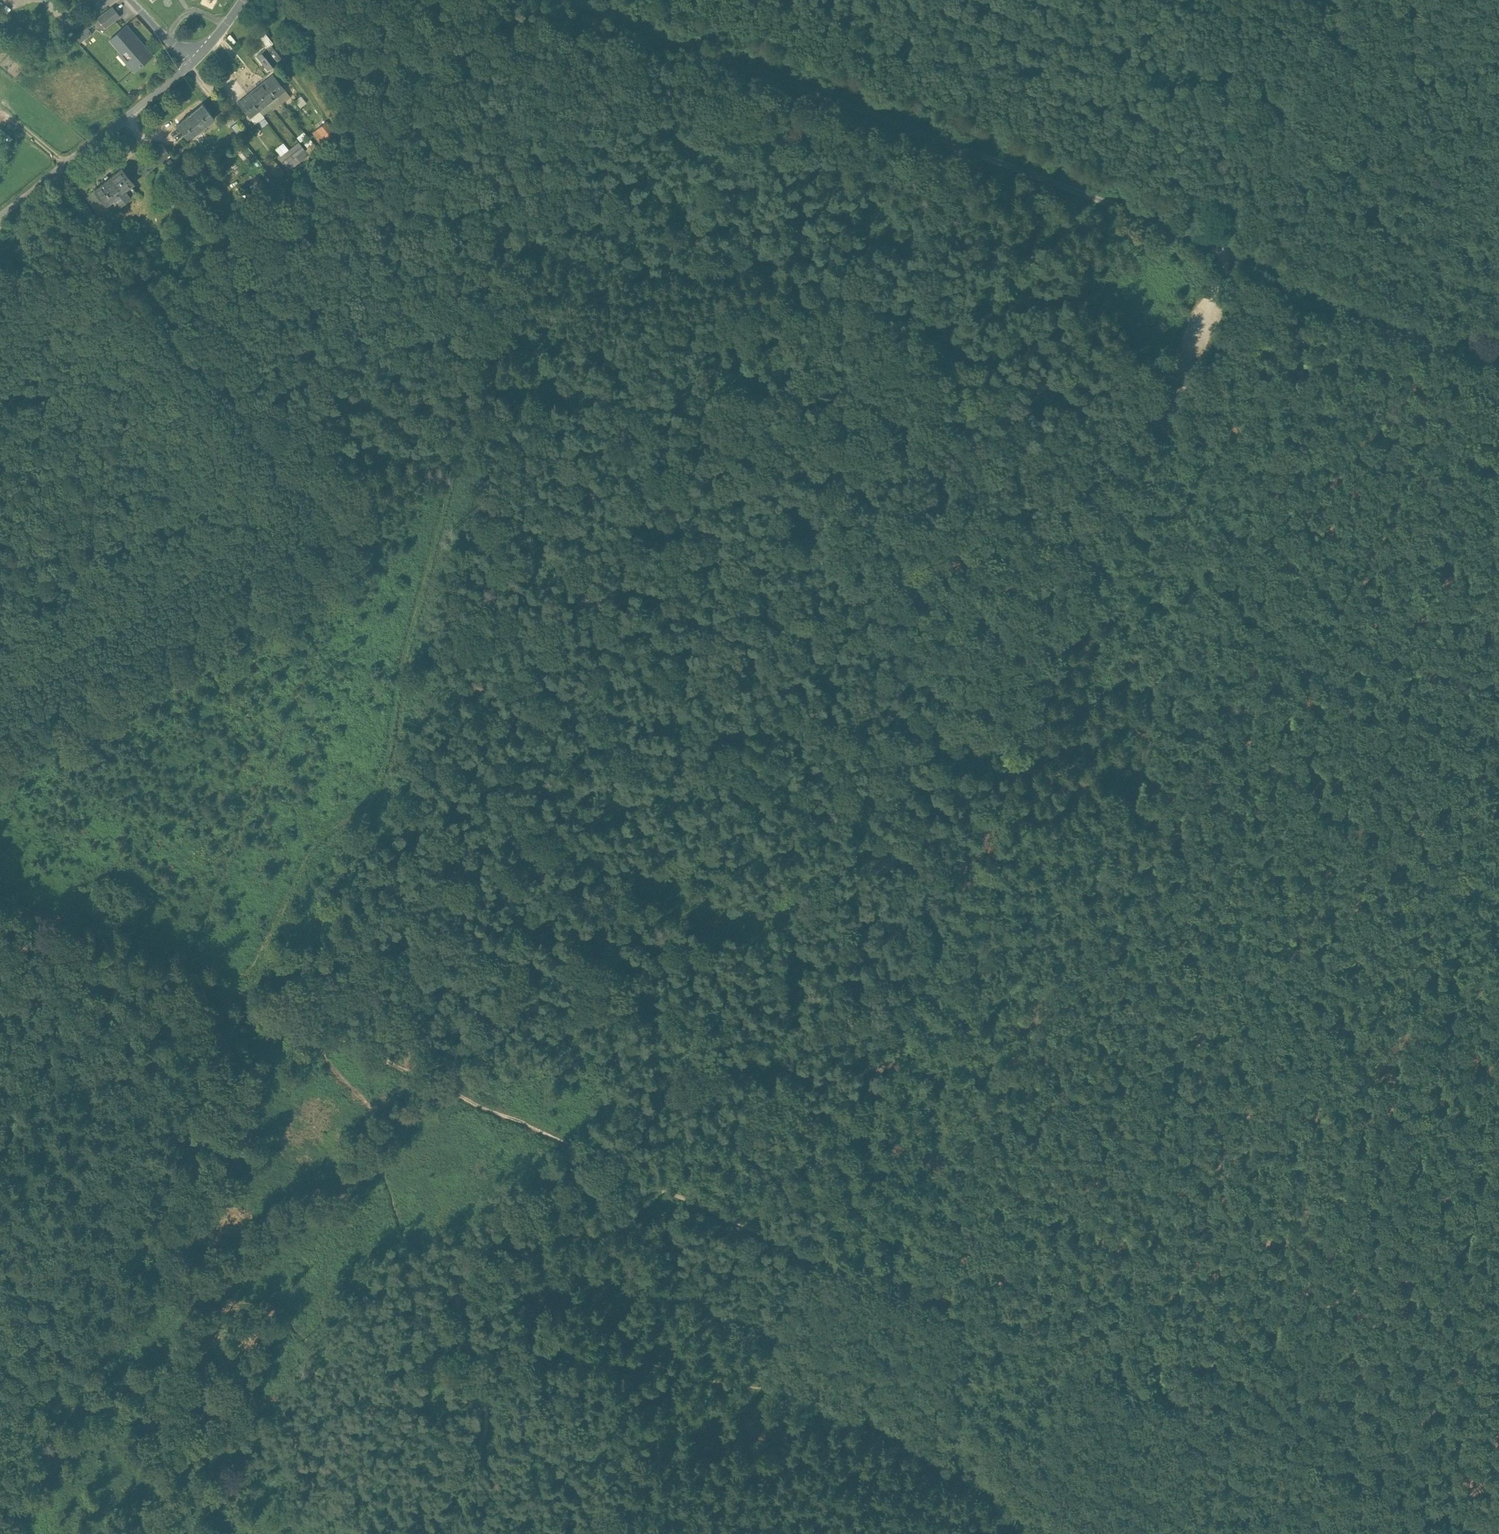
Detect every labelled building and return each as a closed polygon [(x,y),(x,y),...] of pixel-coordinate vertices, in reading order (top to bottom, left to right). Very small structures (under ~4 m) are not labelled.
[(112,5),(97,16),(105,26),(119,15),(112,5)] [(126,24),(112,36),(130,56),(126,61),(133,70),(152,54),(126,24)] [(75,31),(78,39),(92,34),(89,26),(75,31)] [(275,57),(283,51),(266,30),(259,35),(266,45),(265,45),(275,57)] [(275,57),(265,45),(256,53),(267,67),(277,60),(275,57)] [(285,88),(272,72),(264,78),(276,94),(285,88)] [(276,94),(264,78),(255,85),(268,101),(276,94)] [(268,101),(255,85),(246,92),(259,108),(268,101)] [(259,108),(246,92),(237,100),(250,116),(252,114),(259,108)] [(299,92),(294,97),(300,103),(305,98),(299,92)] [(201,101),(175,123),(187,137),(213,116),(201,101)] [(263,113),(259,108),(252,114),(256,118),(263,113)] [(234,115),(228,120),(236,131),(242,126),(234,115)] [(322,139),(334,129),(327,117),(314,129),(322,139)] [(275,144),(279,151),(288,145),(283,138),(275,144)] [(169,152),(161,142),(154,148),(162,158),(169,152)] [(292,149),(299,158),(308,151),(300,142),(292,149)] [(154,148),(143,157),(150,167),(162,158),(154,148)] [(287,168),(299,158),(292,149),(280,159),(287,168)] [(182,177),(198,165),(191,157),(176,170),(182,177)] [(269,166),(275,174),(283,168),(277,160),(269,166)] [(120,166),(108,176),(107,174),(104,176),(105,178),(93,188),(94,189),(95,189),(110,209),(136,189),(131,183),(133,182),(120,166)] [(110,209),(95,189),(94,189),(85,196),(101,217),(110,209)]
